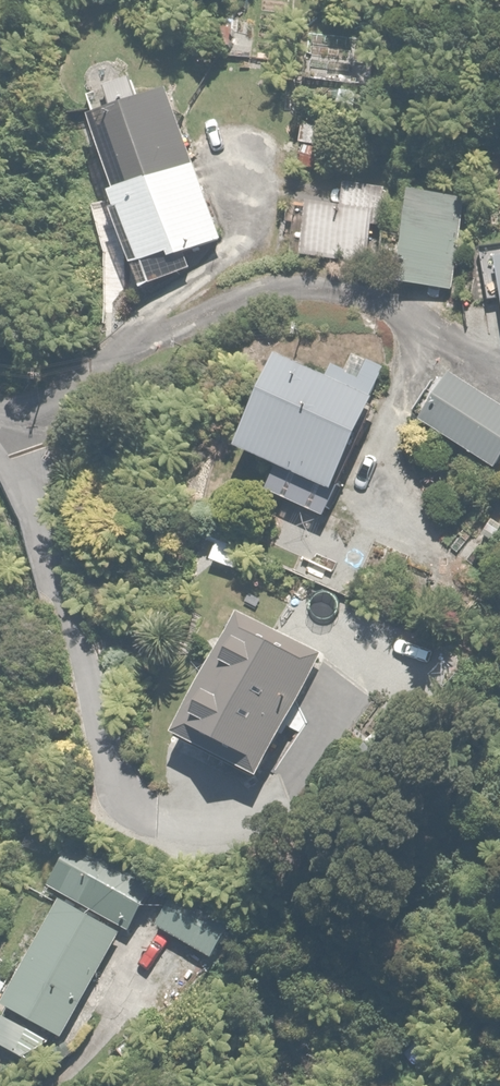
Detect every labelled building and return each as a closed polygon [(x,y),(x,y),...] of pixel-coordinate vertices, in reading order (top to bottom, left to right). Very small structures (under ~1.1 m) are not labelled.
[(250,23),(223,23),(222,54),(249,54),(250,23)] [(309,43),(308,77),(349,78),(350,44),(309,43)] [(139,267),(222,237),(170,92),(144,102),(137,82),(109,92),(117,114),(94,122),(120,193),(113,195),(139,267)] [(343,208),(312,204),(306,255),(382,263),(391,187),(346,182),(343,208)] [(463,193),(414,189),(405,283),(454,288),(463,193)] [(481,244),(489,302),(499,300),(499,242),(499,241),(481,244)] [(329,380),(286,362),(247,455),(276,468),(267,488),(330,514),(341,487),(346,489),(384,399),(373,394),(384,368),(369,362),(361,380),(334,369),(329,380)] [(454,374),(423,420),(493,467),(499,457),(499,404),(454,374)] [(264,780),(325,654),(238,612),(177,737),(264,780)] [(73,853),(55,889),(136,929),(154,893),(73,853)] [(175,892),(158,926),(220,957),(237,923),(175,892)] [(123,931),(68,901),(9,1010),(64,1040),(123,931)]
